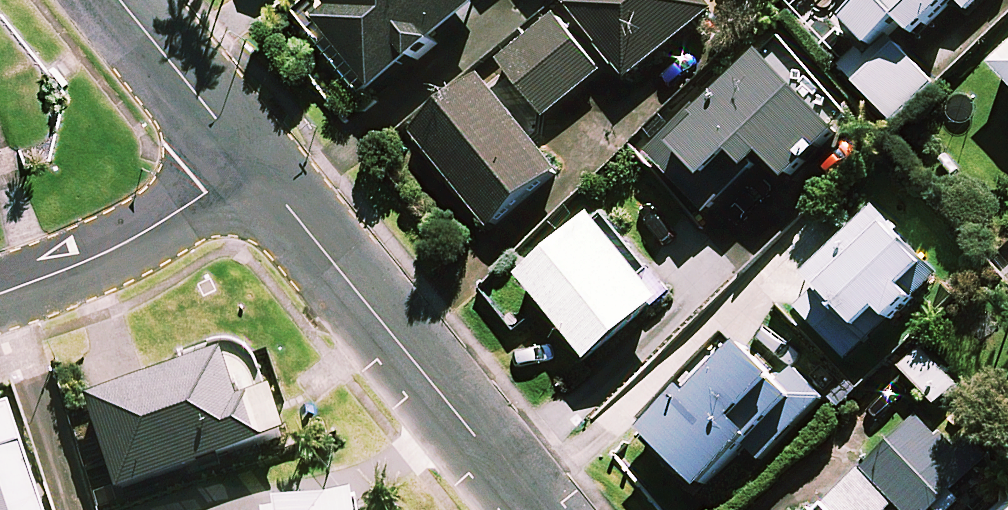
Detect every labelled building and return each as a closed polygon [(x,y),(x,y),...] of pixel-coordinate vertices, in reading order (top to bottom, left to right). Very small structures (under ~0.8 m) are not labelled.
[(303,17),(368,96),(486,0),(323,0),(303,17)] [(570,7),(630,79),(642,69),(665,96),(709,60),(685,30),(718,3),(716,0),(578,0),(570,7)] [(808,7),(826,27),(853,2),(859,8),(827,38),(846,57),(841,61),(895,117),(934,80),(890,33),(902,21),(916,36),(954,0),(815,0),(808,7)] [(967,12),(979,0),(956,0),(967,12)] [(603,70),(557,15),(502,61),(548,115),(603,70)] [(842,134),(768,51),(652,156),(705,215),(738,186),(721,167),(739,151),(753,167),(769,152),(792,178),(842,134)] [(999,65),(1007,74),(1007,56),(999,65)] [(559,171),(483,74),(413,128),(489,225),(559,171)] [(938,274),(875,208),(786,293),(850,359),(938,274)] [(665,296),(599,214),(524,275),(591,357),(665,296)] [(813,409),(751,344),(701,390),(695,384),(650,427),(704,484),(747,444),(760,459),(813,409)] [(256,361),(251,354),(243,347),(235,345),(227,345),(216,346),(190,357),(182,366),(184,372),(89,403),(118,493),(287,437),(272,392),(267,394),(258,367),(256,361)] [(922,411),(821,509),(888,509),(898,501),(906,509),(935,509),(978,468),(922,411)] [(16,414),(0,419),(0,509),(46,509),(16,414)]
